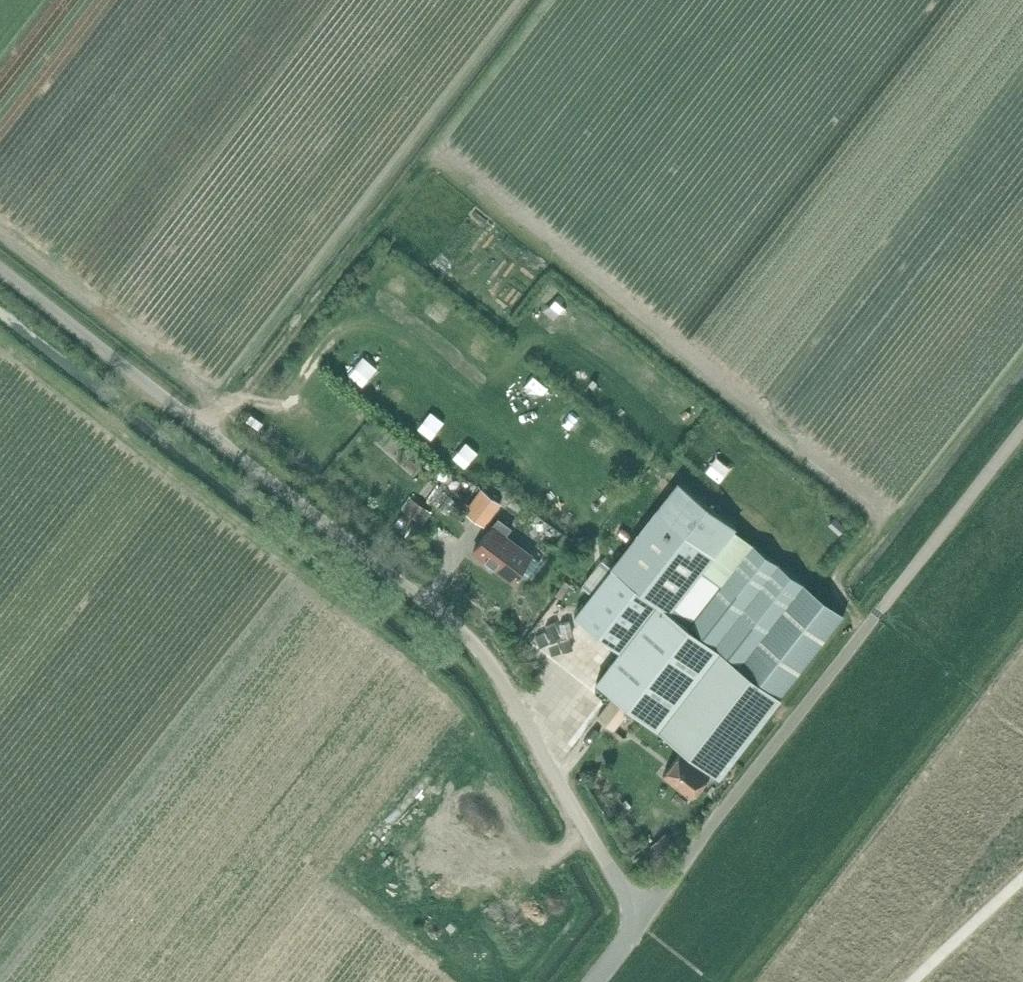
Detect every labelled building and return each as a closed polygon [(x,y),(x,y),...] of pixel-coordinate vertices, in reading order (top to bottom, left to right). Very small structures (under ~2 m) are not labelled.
[(361,366),(355,374),(374,388),(380,379),(361,366)] [(520,432),(528,416),(517,410),(509,426),(520,432)] [(443,415),(429,430),(444,444),(458,428),(443,415)] [(458,457),(476,467),(486,449),(468,439),(458,457)] [(695,681),(720,649),(760,680),(761,679),(781,695),(844,614),(733,528),(735,525),(678,481),(656,509),(609,569),(573,615),(620,652),(597,681),(646,719),(683,672),(695,681)] [(482,487),(465,510),(485,525),(502,502),(482,487)] [(411,497),(403,509),(424,523),(432,511),(411,497)] [(493,525),(474,550),(512,579),(519,570),(529,577),(541,562),(531,554),(531,553),(506,535),(512,527),(499,517),(493,525)] [(683,672),(646,719),(684,749),(712,770),(719,776),(781,697),(760,681),(760,680),(720,649),(695,681),(683,672)] [(631,708),(615,695),(598,717),(614,730),(631,708)] [(663,775),(691,797),(712,770),(684,749),(663,775)]
